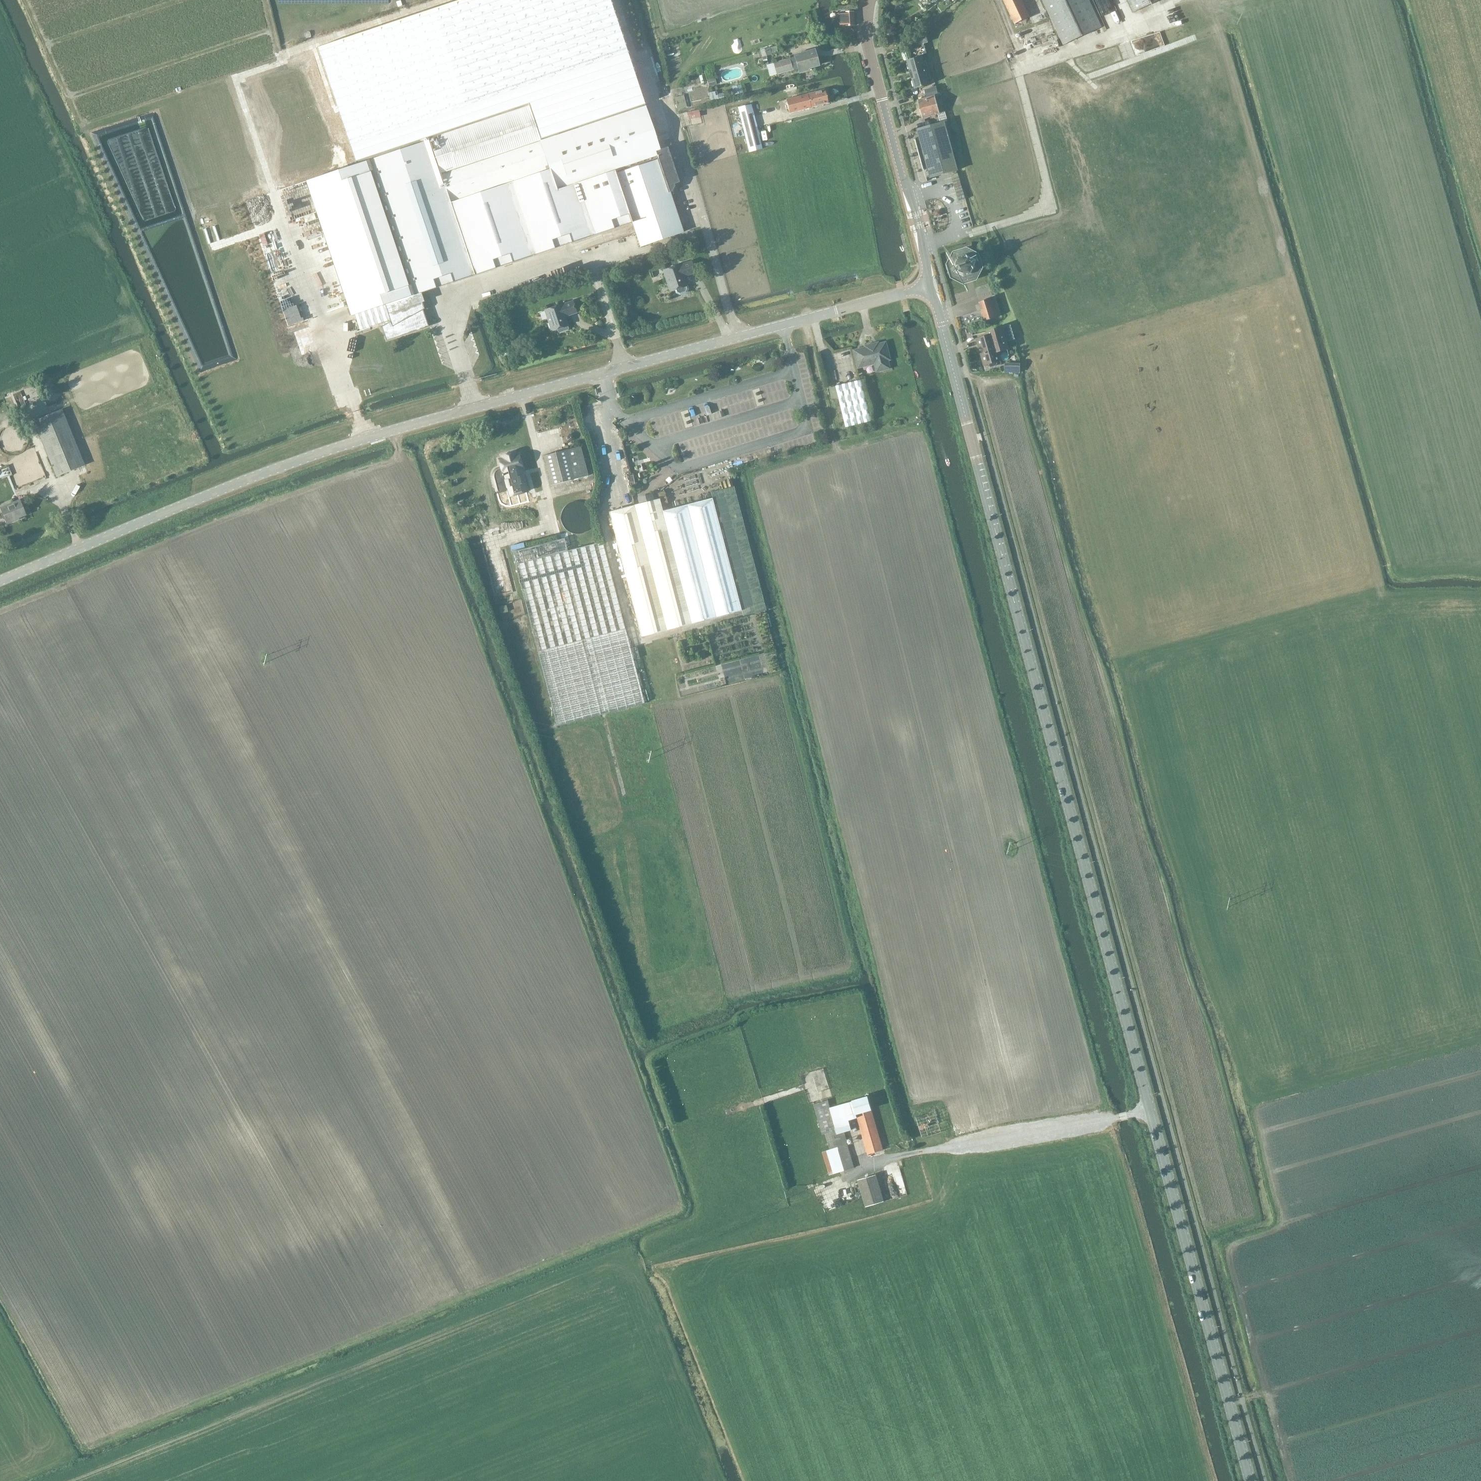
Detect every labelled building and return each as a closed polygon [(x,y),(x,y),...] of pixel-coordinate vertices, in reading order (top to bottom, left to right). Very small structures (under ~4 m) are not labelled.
[(540,141),(645,106),(625,48),(622,39),(609,0),(460,0),(317,47),(356,165),(429,140),(529,107),(540,141)] [(1030,17),(1022,0),(1003,0),(1015,24),(1030,17)] [(1101,27),(1089,0),(1043,0),(1064,45),(1101,27)] [(1160,0),(1127,0),(1133,12),(1160,0)] [(1112,27),(1121,24),(1116,8),(1107,10),(1112,27)] [(841,26),(855,25),(854,12),(840,12),(841,26)] [(1027,57),(1059,46),(1050,21),(1018,32),(1027,57)] [(1140,26),(1131,26),(1131,34),(1141,34),(1140,26)] [(921,44),(924,43),(928,42),(926,33),(914,36),(917,45),(921,44)] [(912,48),(915,55),(921,52),(918,45),(912,48)] [(770,55),(769,48),(759,50),(763,64),(768,63),(766,56),(770,55)] [(806,68),(817,64),(813,51),(773,62),(777,74),(798,68),(799,71),(806,69),(806,68)] [(911,74),(929,70),(926,61),(923,61),(922,57),(907,61),(911,74)] [(931,79),(929,70),(911,74),(915,88),(929,84),(928,79),(931,79)] [(740,83),(730,86),(732,93),(742,90),(740,83)] [(936,87),(924,90),(927,98),(938,94),(936,87)] [(824,89),(786,99),(789,113),(828,103),(824,89)] [(673,96),(676,108),(685,105),(682,93),(673,96)] [(918,101),(921,109),(923,117),(940,113),(935,96),(918,101)] [(737,108),(740,118),(753,115),(750,104),(737,108)] [(661,154),(659,150),(645,106),(540,141),(549,169),(555,189),(614,170),(661,154)] [(440,174),(540,141),(529,107),(429,140),(440,174)] [(754,115),(740,118),(750,151),(762,148),(754,115)] [(930,178),(957,170),(958,170),(944,122),(917,129),(919,137),(915,138),(924,170),(928,169),(930,178)] [(429,140),(356,165),(306,180),(351,315),(386,304),(413,295),(474,275),(440,174),(429,140)] [(440,174),(450,203),(549,169),(540,141),(440,174)] [(667,147),(659,150),(661,154),(614,170),(632,222),(640,246),(683,232),(670,193),(672,192),(675,186),(674,184),(679,182),(667,147)] [(555,189),(549,169),(450,203),(474,275),(632,222),(614,170),(555,189)] [(966,254),(960,256),(958,257),(954,265),(956,273),(964,277),(973,275),(977,267),(974,259),(966,254)] [(688,274),(694,272),(691,262),(679,266),(678,265),(663,270),(670,291),(685,286),(683,278),(682,278),(681,274),(687,272),(688,274)] [(467,290),(470,298),(477,295),(474,287),(467,290)] [(421,293),(413,295),(386,304),(391,320),(380,327),(382,326),(387,339),(428,326),(420,302),(423,301),(421,293)] [(990,299),(979,302),(985,321),(995,318),(995,317),(1000,316),(994,298),(990,299)] [(545,310),(552,331),(557,329),(558,332),(568,329),(564,318),(562,314),(568,312),(569,314),(576,312),(572,302),(560,306),(560,305),(545,310)] [(1008,349),(1002,327),(987,332),(987,335),(976,339),(979,348),(980,347),(982,353),(980,354),(984,365),(987,364),(988,366),(990,367),(992,367),(994,366),(996,365),(997,363),(997,362),(1001,361),(998,352),(1008,349)] [(885,343),(878,345),(878,344),(866,346),(867,348),(855,351),(859,367),(875,362),(877,370),(889,368),(887,359),(889,359),(885,343)] [(846,427),(871,421),(861,380),(835,386),(846,427)] [(56,477),(85,465),(61,409),(33,421),(56,477)] [(550,485),(587,476),(580,446),(543,455),(550,485)] [(513,453),(501,456),(501,458),(497,459),(500,469),(499,469),(497,469),(496,470),(494,472),(494,473),(494,475),(496,486),(503,484),(506,495),(528,490),(518,455),(514,456),(513,453)] [(640,503),(609,511),(641,636),(741,610),(712,498),(662,511),(659,498),(652,500),(651,496),(639,499),(640,503)] [(15,519),(25,514),(20,500),(1,508),(7,523),(15,520),(15,519)] [(564,538),(512,552),(557,726),(644,703),(602,541),(567,550),(564,538)] [(821,1068),(799,1075),(807,1096),(821,1091),(819,1085),(826,1082),(821,1068)] [(852,1101),(855,1109),(868,1154),(883,1150),(868,1097),(852,1101)] [(814,1105),(815,1109),(819,1120),(817,1121),(822,1137),(826,1136),(830,1150),(822,1152),(825,1162),(828,1172),(829,1175),(854,1167),(844,1132),(851,1130),(844,1104),(830,1108),(828,1101),(814,1105)] [(974,1136),(973,1122),(961,1123),(962,1137),(974,1136)] [(883,1176),(896,1176),(895,1163),(883,1164),(883,1176)] [(883,1201),(875,1175),(858,1180),(866,1206),(883,1201)]
